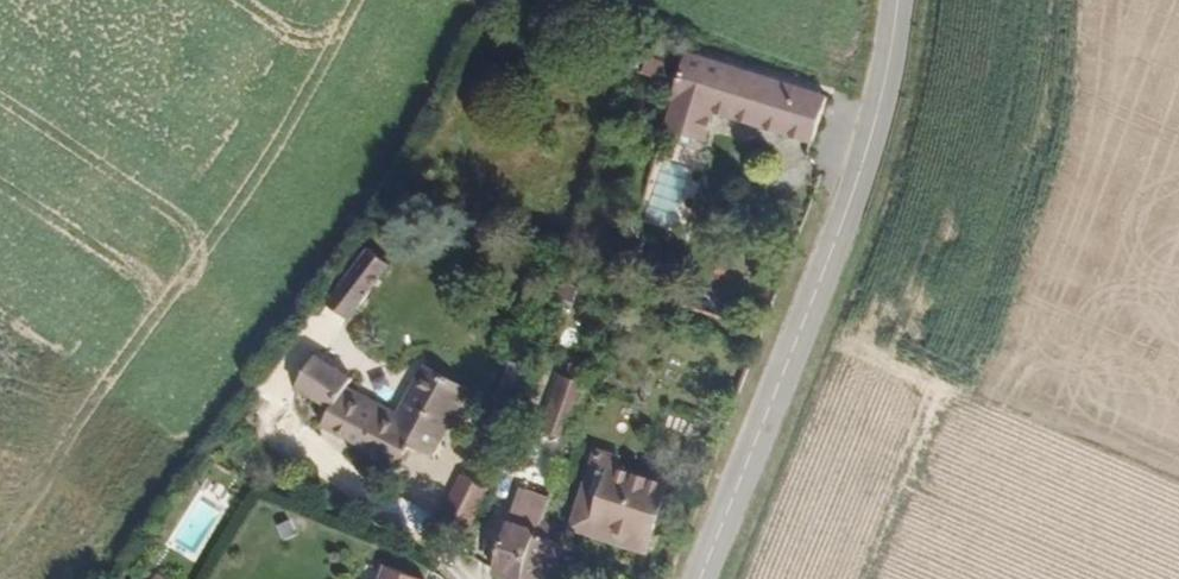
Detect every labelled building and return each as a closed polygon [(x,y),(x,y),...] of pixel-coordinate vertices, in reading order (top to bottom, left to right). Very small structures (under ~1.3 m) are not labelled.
[(640,71),(658,79),(665,62),(647,54),(640,71)] [(696,119),(795,157),(810,113),(676,63),(654,129),(688,142),(696,119)] [(308,307),(332,320),(361,270),(340,256),(308,307)] [(321,413),(327,401),(339,376),(300,358),(282,393),(321,413)] [(383,427),(401,435),(424,383),(400,371),(374,425),(383,427)] [(528,432),(553,442),(572,384),(548,376),(528,432)] [(392,453),(416,463),(447,394),(424,383),(401,435),(392,453)] [(465,413),(498,425),(509,395),(475,384),(465,413)] [(383,427),(374,425),(327,401),(321,413),(378,439),(383,427)] [(308,437),(383,475),(392,453),(401,435),(383,427),(378,439),(321,413),(308,437)] [(564,518),(642,544),(658,495),(606,479),(609,471),(582,461),(564,518)] [(438,508),(463,519),(478,478),(454,470),(438,508)] [(487,578),(509,578),(527,524),(534,500),(511,493),(479,576),(487,578)] [(638,556),(642,544),(564,518),(560,531),(638,556)] [(543,548),(533,545),(539,528),(527,524),(509,578),(533,578),(543,548)] [(360,578),(377,578),(348,570),(348,572),(360,578)]
